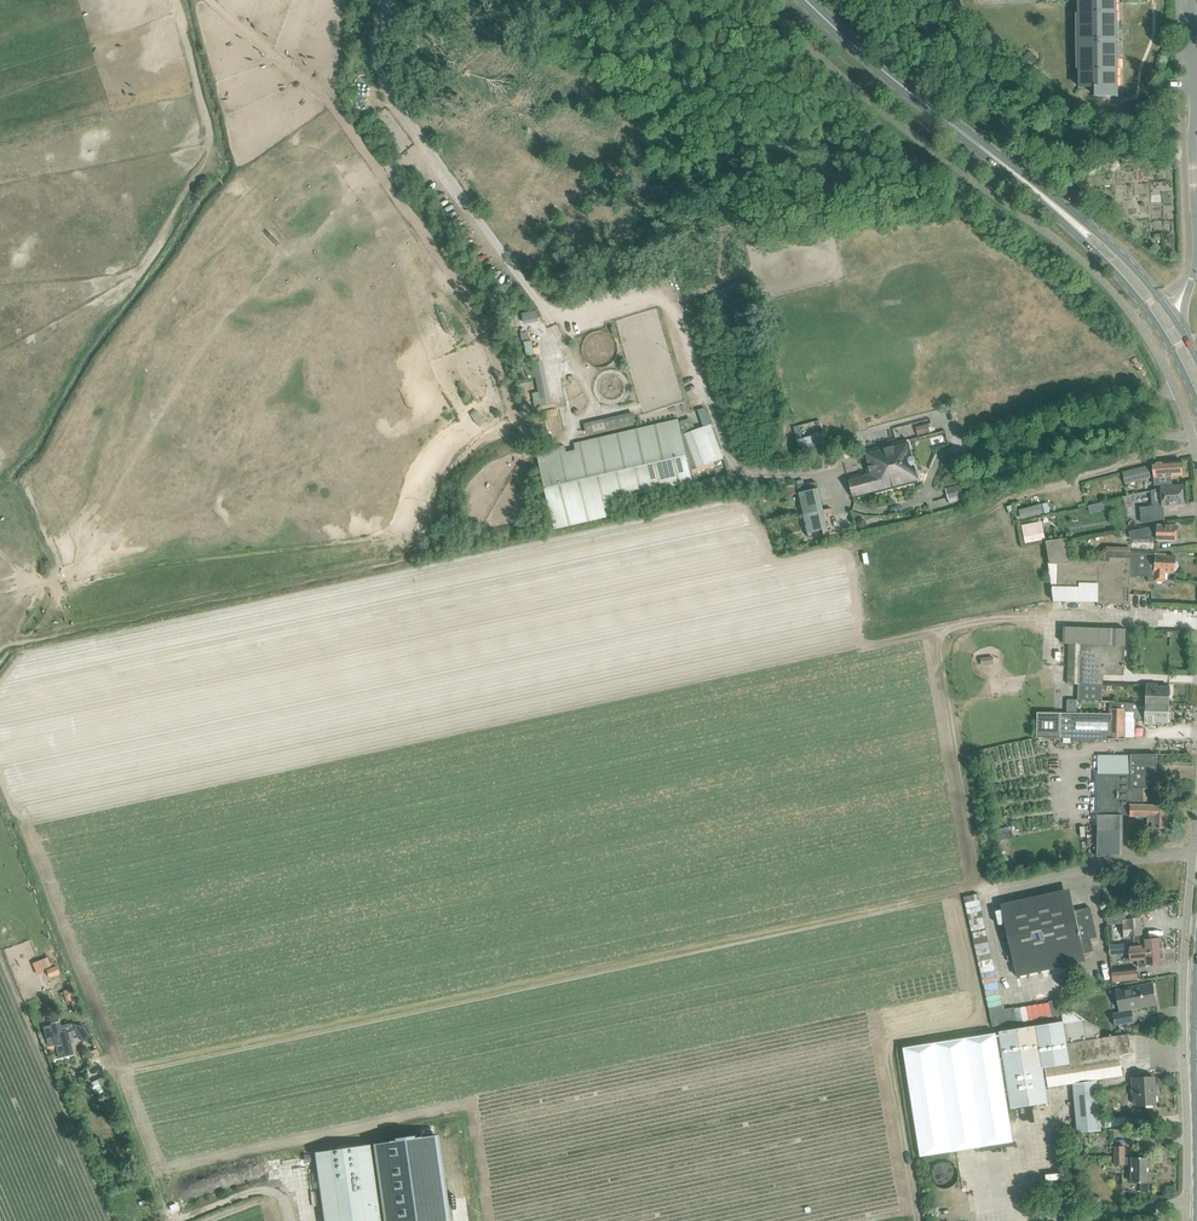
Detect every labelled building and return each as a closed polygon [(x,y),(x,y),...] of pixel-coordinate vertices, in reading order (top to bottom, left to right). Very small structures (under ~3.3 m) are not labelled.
[(1079,88),(1095,88),(1095,97),(1118,97),(1117,0),(1078,0),(1079,88)] [(1026,54),(1025,60),(1031,64),(1037,62),(1037,56),(1031,52),(1026,54)] [(543,360),(532,362),(540,399),(550,397),(543,360)] [(697,410),(704,428),(711,425),(705,407),(697,410)] [(633,412),(584,424),(586,434),(636,422),(633,412)] [(693,482),(691,476),(715,467),(714,463),(724,459),(711,425),(704,428),(685,434),(685,431),(681,431),(678,419),(573,444),(575,450),(566,452),(564,446),(535,452),(553,529),(610,516),(607,502),(693,482)] [(927,423),(920,425),(923,433),(930,431),(927,423)] [(800,439),(796,440),(799,453),(804,451),(814,449),(814,448),(826,445),(822,432),(811,435),(811,436),(800,439)] [(866,463),(868,473),(849,478),(854,498),(920,482),(908,441),(866,451),(868,462),(866,463)] [(1164,462),(1153,464),(1155,485),(1171,483),(1170,476),(1183,475),(1181,461),(1164,462)] [(1122,473),(1125,485),(1150,479),(1147,466),(1122,473)] [(717,478),(703,481),(704,482),(706,490),(706,491),(719,488),(717,478)] [(817,483),(798,487),(809,538),(828,534),(824,515),(833,513),(832,508),(823,510),(818,489),(817,483)] [(945,489),(949,504),(963,500),(959,485),(945,489)] [(1152,507),(1140,508),(1141,524),(1164,520),(1162,503),(1178,502),(1184,502),(1183,486),(1177,487),(1161,488),(1151,491),(1152,507)] [(795,487),(787,489),(789,495),(797,494),(795,487)] [(787,519),(780,521),(782,529),(789,527),(787,519)] [(1021,525),(1025,542),(1044,538),(1041,521),(1021,525)] [(1157,525),(1129,532),(1131,541),(1134,540),(1157,540),(1177,540),(1179,539),(1179,526),(1177,526),(1157,525)] [(1067,538),(1046,542),(1050,564),(1049,564),(1052,589),(1053,600),(1054,603),(1097,604),(1130,605),(1131,576),(1131,568),(1131,558),(1130,558),(1119,557),(1115,557),(1109,557),(1109,560),(1104,560),(1101,560),(1071,559),(1067,538)] [(1130,552),(1130,558),(1131,558),(1131,568),(1145,568),(1149,568),(1148,576),(1148,581),(1154,581),(1165,582),(1165,571),(1175,571),(1176,564),(1176,556),(1166,556),(1166,554),(1156,554),(1156,553),(1130,552)] [(1068,644),(1067,684),(1070,684),(1079,684),(1078,700),(1100,701),(1102,701),(1103,685),(1104,675),(1124,675),(1125,645),(1077,644),(1068,644)] [(1146,683),(1145,704),(1146,704),(1169,705),(1169,696),(1171,696),(1171,689),(1169,689),(1169,685),(1158,685),(1158,684),(1146,683)] [(1110,703),(1109,709),(1110,709),(1109,739),(1117,739),(1125,739),(1125,737),(1134,738),(1135,718),(1145,718),(1145,724),(1156,725),(1157,723),(1169,723),(1169,721),(1170,721),(1171,713),(1168,713),(1169,712),(1169,705),(1146,704),(1145,704),(1119,703),(1110,703)] [(1073,741),(1087,742),(1094,742),(1094,738),(1108,738),(1109,714),(1090,713),(1088,713),(1088,714),(1037,713),(1037,738),(1073,739),(1073,741)] [(1130,775),(1098,775),(1097,815),(1097,857),(1121,854),(1121,816),(1130,816),(1130,804),(1147,805),(1147,796),(1147,788),(1157,788),(1156,754),(1130,755),(1130,775)] [(1099,755),(1098,775),(1130,775),(1130,755),(1099,755)] [(1168,806),(1147,805),(1130,804),(1130,816),(1147,817),(1147,822),(1148,828),(1152,829),(1154,829),(1154,838),(1165,838),(1165,828),(1167,828),(1168,806)] [(1016,901),(1001,904),(1008,937),(1017,977),(1038,972),(1039,977),(1060,972),(1060,967),(1086,962),(1084,953),(1094,951),(1091,938),(1097,937),(1090,907),(1075,911),(1070,889),(1016,901)] [(1126,920),(1122,920),(1122,923),(1123,937),(1127,936),(1127,937),(1142,936),(1141,918),(1140,918),(1139,911),(1125,914),(1126,920)] [(1143,946),(1129,947),(1129,954),(1144,953),(1153,952),(1162,951),(1161,938),(1152,939),(1142,940),(1143,946)] [(1127,943),(1110,945),(1111,955),(1128,954),(1127,943)] [(1144,953),(1129,954),(1130,962),(1138,961),(1139,968),(1146,968),(1146,966),(1155,965),(1164,963),(1162,951),(1153,952),(1144,953)] [(49,978),(60,974),(56,966),(45,970),(49,978)] [(1112,970),(1113,982),(1138,979),(1137,968),(1112,970)] [(1116,991),(1119,1012),(1113,1014),(1115,1025),(1134,1021),(1132,1008),(1157,1003),(1153,984),(1116,991)] [(1017,1022),(1014,1008),(1004,1010),(1003,1005),(989,1008),(993,1027),(1017,1022)] [(1013,1142),(1001,1069),(1004,1069),(1011,1109),(1048,1103),(1043,1068),(1046,1067),(1049,1088),(1123,1076),(1119,1056),(1120,1056),(1131,1052),(1128,1034),(1101,1038),(1100,1030),(1072,1011),(1062,1013),(1064,1022),(999,1033),(1003,1059),(999,1059),(996,1034),(903,1049),(920,1157),(1013,1142)] [(47,1042),(42,1043),(45,1052),(57,1050),(58,1058),(69,1055),(73,1054),(71,1047),(70,1040),(69,1039),(79,1037),(82,1042),(89,1038),(83,1027),(70,1023),(59,1026),(61,1032),(53,1034),(51,1026),(43,1028),(47,1042)] [(81,1053),(84,1060),(99,1054),(95,1048),(81,1053)] [(96,1079),(102,1092),(109,1088),(103,1076),(96,1079)] [(1132,1097),(1134,1097),(1135,1106),(1156,1104),(1156,1095),(1158,1094),(1157,1086),(1155,1086),(1155,1077),(1131,1078),(1132,1097)] [(1073,1084),(1078,1113),(1081,1132),(1103,1128),(1096,1081),(1073,1084)] [(373,1144),(385,1220),(447,1220),(435,1135),(373,1144)] [(370,1145),(315,1152),(324,1220),(380,1220),(370,1145)] [(1125,1147),(1115,1147),(1114,1166),(1131,1166),(1131,1183),(1141,1184),(1141,1192),(1151,1191),(1151,1184),(1151,1172),(1149,1171),(1149,1158),(1131,1157),(1125,1158),(1125,1147)]
